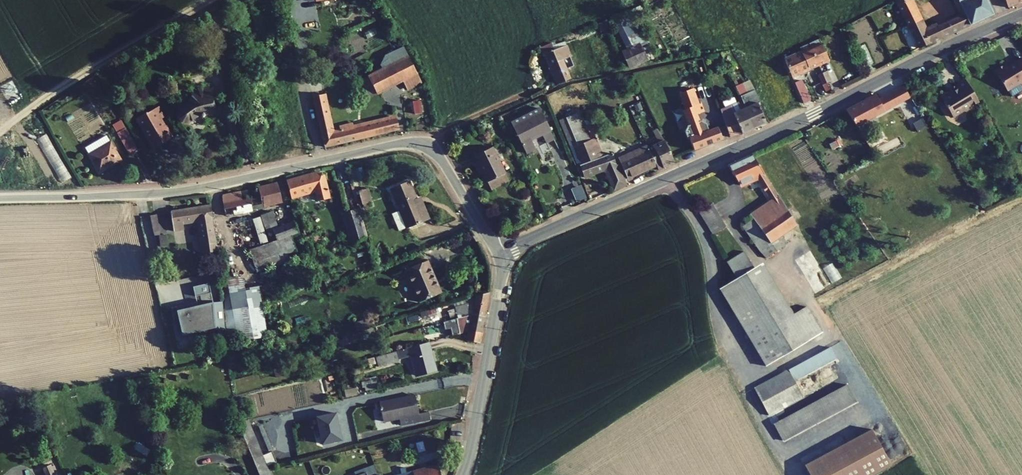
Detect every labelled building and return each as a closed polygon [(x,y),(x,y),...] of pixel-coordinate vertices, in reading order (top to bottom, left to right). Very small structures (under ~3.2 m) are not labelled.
[(919,48),(943,37),(938,27),(937,24),(925,30),(911,0),(895,0),(919,48)] [(965,14),(947,23),(951,33),(994,14),(987,0),(959,0),(965,14)] [(621,51),(629,69),(647,61),(640,46),(643,44),(643,43),(633,24),(638,22),(645,18),(642,11),(630,17),(627,11),(612,18),(627,49),(621,51)] [(598,23),(600,32),(609,29),(606,21),(598,23)] [(643,43),(648,41),(638,22),(633,24),(643,43)] [(947,23),(938,27),(943,37),(951,33),(947,23)] [(809,44),(818,64),(828,59),(819,39),(809,44)] [(565,46),(564,42),(556,45),(554,42),(551,43),(554,50),(565,46)] [(545,54),(558,84),(569,80),(565,70),(569,68),(565,59),(570,57),(565,46),(554,50),(551,43),(539,48),(542,55),(545,54)] [(799,48),(801,53),(808,69),(818,64),(809,44),(799,48)] [(382,69),(360,81),(369,98),(402,81),(417,73),(403,47),(385,56),(380,66),(382,69)] [(801,53),(785,61),(791,76),(800,72),(808,69),(801,53)] [(1007,91),(1020,83),(1021,84),(1021,59),(1007,67),(1006,64),(995,70),(1007,91)] [(822,73),(826,83),(831,81),(826,71),(822,73)] [(402,81),(406,89),(421,81),(417,73),(402,81)] [(826,92),(830,91),(826,83),(822,73),(817,75),(826,92)] [(795,83),(803,102),(810,99),(801,80),(795,83)] [(970,107),(978,102),(965,80),(955,86),(957,89),(951,93),(950,90),(940,96),(952,118),(963,111),(966,112),(970,110),(970,107)] [(754,90),(749,81),(741,84),(745,94),(754,90)] [(738,85),(735,87),(742,101),(754,128),(766,123),(757,103),(759,102),(754,90),(745,94),(741,84),(738,85)] [(912,124),(923,117),(910,99),(903,86),(878,99),(876,95),(846,110),(855,126),(899,102),(912,124)] [(213,114),(208,87),(190,90),(192,96),(186,104),(178,110),(177,115),(177,118),(180,121),(185,123),(189,122),(199,115),(200,117),(202,118),(204,116),(213,114)] [(689,138),(693,150),(722,139),(717,127),(708,130),(705,123),(699,120),(696,114),(704,112),(701,103),(699,104),(693,88),(679,94),(685,109),(682,110),(687,125),(684,132),(687,139),(689,138)] [(313,96),(324,147),(399,129),(396,117),(353,128),(352,123),(339,126),(340,131),(332,133),(324,94),(313,96)] [(412,101),(414,114),(421,113),(419,100),(412,101)] [(720,110),(730,137),(742,133),(742,134),(754,128),(742,101),(720,110)] [(633,105),(636,110),(642,107),(639,102),(633,105)] [(145,135),(144,136),(152,149),(173,137),(166,125),(165,126),(161,119),(165,117),(158,106),(136,120),(145,135)] [(539,108),(511,122),(513,126),(541,112),(539,108)] [(512,127),(527,154),(536,149),(531,141),(551,131),(541,112),(513,126),(512,127)] [(572,115),(559,121),(570,148),(591,139),(586,129),(579,112),(572,115)] [(112,125),(129,155),(137,150),(120,120),(112,125)] [(656,166),(658,170),(675,163),(657,129),(652,131),(658,143),(648,148),(656,166)] [(542,136),(546,144),(554,140),(550,132),(542,136)] [(85,148),(99,172),(118,161),(113,152),(115,150),(106,135),(85,148)] [(570,148),(577,165),(602,155),(595,137),(593,138),(591,139),(570,148)] [(831,150),(842,145),(839,139),(829,144),(831,150)] [(620,163),(627,178),(656,166),(648,148),(646,145),(618,158),(620,163)] [(483,173),(491,189),(508,181),(491,147),(474,156),(477,163),(483,173)] [(580,166),(583,178),(603,171),(607,172),(614,190),(626,184),(624,180),(617,165),(612,154),(580,166)] [(752,155),(728,166),(739,185),(756,177),(771,201),(750,215),(752,218),(744,225),(766,257),(775,251),(770,243),(781,236),(797,225),(752,155)] [(474,164),(479,175),(483,173),(477,163),(474,164)] [(627,178),(620,163),(617,165),(624,180),(627,178)] [(358,181),(354,169),(349,170),(353,182),(358,181)] [(287,182),(291,199),(316,192),(318,202),(329,199),(323,176),(320,176),(316,177),(315,174),(287,182)] [(223,203),(225,215),(253,210),(282,202),(276,182),(258,188),(261,199),(252,202),(251,198),(223,203)] [(391,188),(400,208),(416,202),(415,199),(408,182),(391,188)] [(572,189),(577,201),(585,198),(580,186),(572,189)] [(258,188),(222,195),(223,203),(251,198),(252,202),(261,199),(258,188)] [(358,192),(362,205),(363,205),(371,202),(367,189),(358,192)] [(417,204),(416,202),(400,208),(400,210),(407,227),(408,229),(429,219),(422,202),(417,204)] [(216,245),(210,206),(171,212),(173,231),(184,230),(183,223),(198,221),(201,246),(206,245),(207,246),(208,247),(210,248),(210,247),(216,245)] [(342,213),(351,242),(366,238),(357,208),(342,213)] [(392,214),(399,231),(407,227),(400,210),(392,214)] [(261,216),(266,231),(277,227),(272,211),(261,216)] [(151,216),(155,235),(160,235),(157,215),(151,216)] [(294,221),(272,230),(276,240),(249,250),(256,272),(298,257),(290,236),(298,233),(294,221)] [(305,239),(308,246),(321,241),(318,233),(305,239)] [(159,236),(160,247),(167,246),(165,235),(159,236)] [(775,251),(786,244),(781,236),(770,243),(775,251)] [(202,254),(217,252),(216,245),(210,247),(210,248),(208,247),(207,246),(206,245),(201,246),(202,254)] [(793,260),(814,295),(832,284),(811,249),(793,260)] [(727,262),(736,278),(767,329),(793,314),(762,263),(754,268),(744,252),(727,262)] [(431,277),(434,276),(427,261),(405,270),(419,303),(441,293),(437,285),(434,287),(431,277)] [(228,278),(231,343),(267,337),(259,286),(244,288),(242,276),(228,278)] [(750,340),(767,329),(736,278),(719,288),(750,340)] [(193,287),(195,296),(211,293),(209,284),(193,287)] [(211,293),(195,296),(197,306),(213,303),(211,293)] [(465,304),(455,307),(457,316),(472,315),(484,317),(489,293),(475,297),(474,302),(465,304)] [(179,325),(181,335),(215,328),(215,330),(225,329),(223,306),(213,307),(213,303),(197,306),(186,309),(187,312),(172,315),(174,326),(179,325)] [(184,305),(171,307),(172,315),(187,312),(186,309),(185,309),(184,305)] [(766,366),(822,332),(806,306),(793,314),(767,329),(750,340),(766,366)] [(445,330),(450,329),(452,336),(469,331),(481,333),(484,317),(472,315),(443,322),(445,330)] [(355,325),(357,331),(372,326),(370,320),(355,325)] [(326,335),(327,340),(347,334),(345,329),(331,333),(331,334),(326,335)] [(469,331),(467,341),(479,343),(481,333),(469,331)] [(368,359),(369,365),(374,363),(378,362),(379,365),(379,366),(399,361),(399,359),(411,356),(417,376),(435,371),(428,343),(368,359)] [(795,382),(837,359),(830,347),(753,388),(768,415),(803,397),(795,382)] [(371,390),(377,388),(375,377),(368,378),(371,390)] [(365,391),(371,390),(368,378),(361,380),(362,388),(365,387),(365,391)] [(783,441),(856,402),(847,385),(773,424),(783,441)] [(344,390),(345,398),(357,395),(356,388),(344,390)] [(400,419),(401,426),(430,419),(429,412),(419,414),(415,396),(379,403),(383,422),(400,419)] [(258,473),(268,470),(266,466),(276,462),(272,452),(262,455),(248,420),(237,423),(258,473)] [(258,427),(268,451),(271,449),(262,425),(258,427)] [(809,474),(872,474),(890,465),(871,429),(804,465),(809,474)] [(43,468),(46,474),(58,474),(54,465),(51,467),(50,465),(43,468)] [(374,466),(354,473),(355,474),(359,474),(366,473),(367,474),(377,474),(374,466)] [(401,474),(423,474),(439,471),(437,466),(401,474)]
